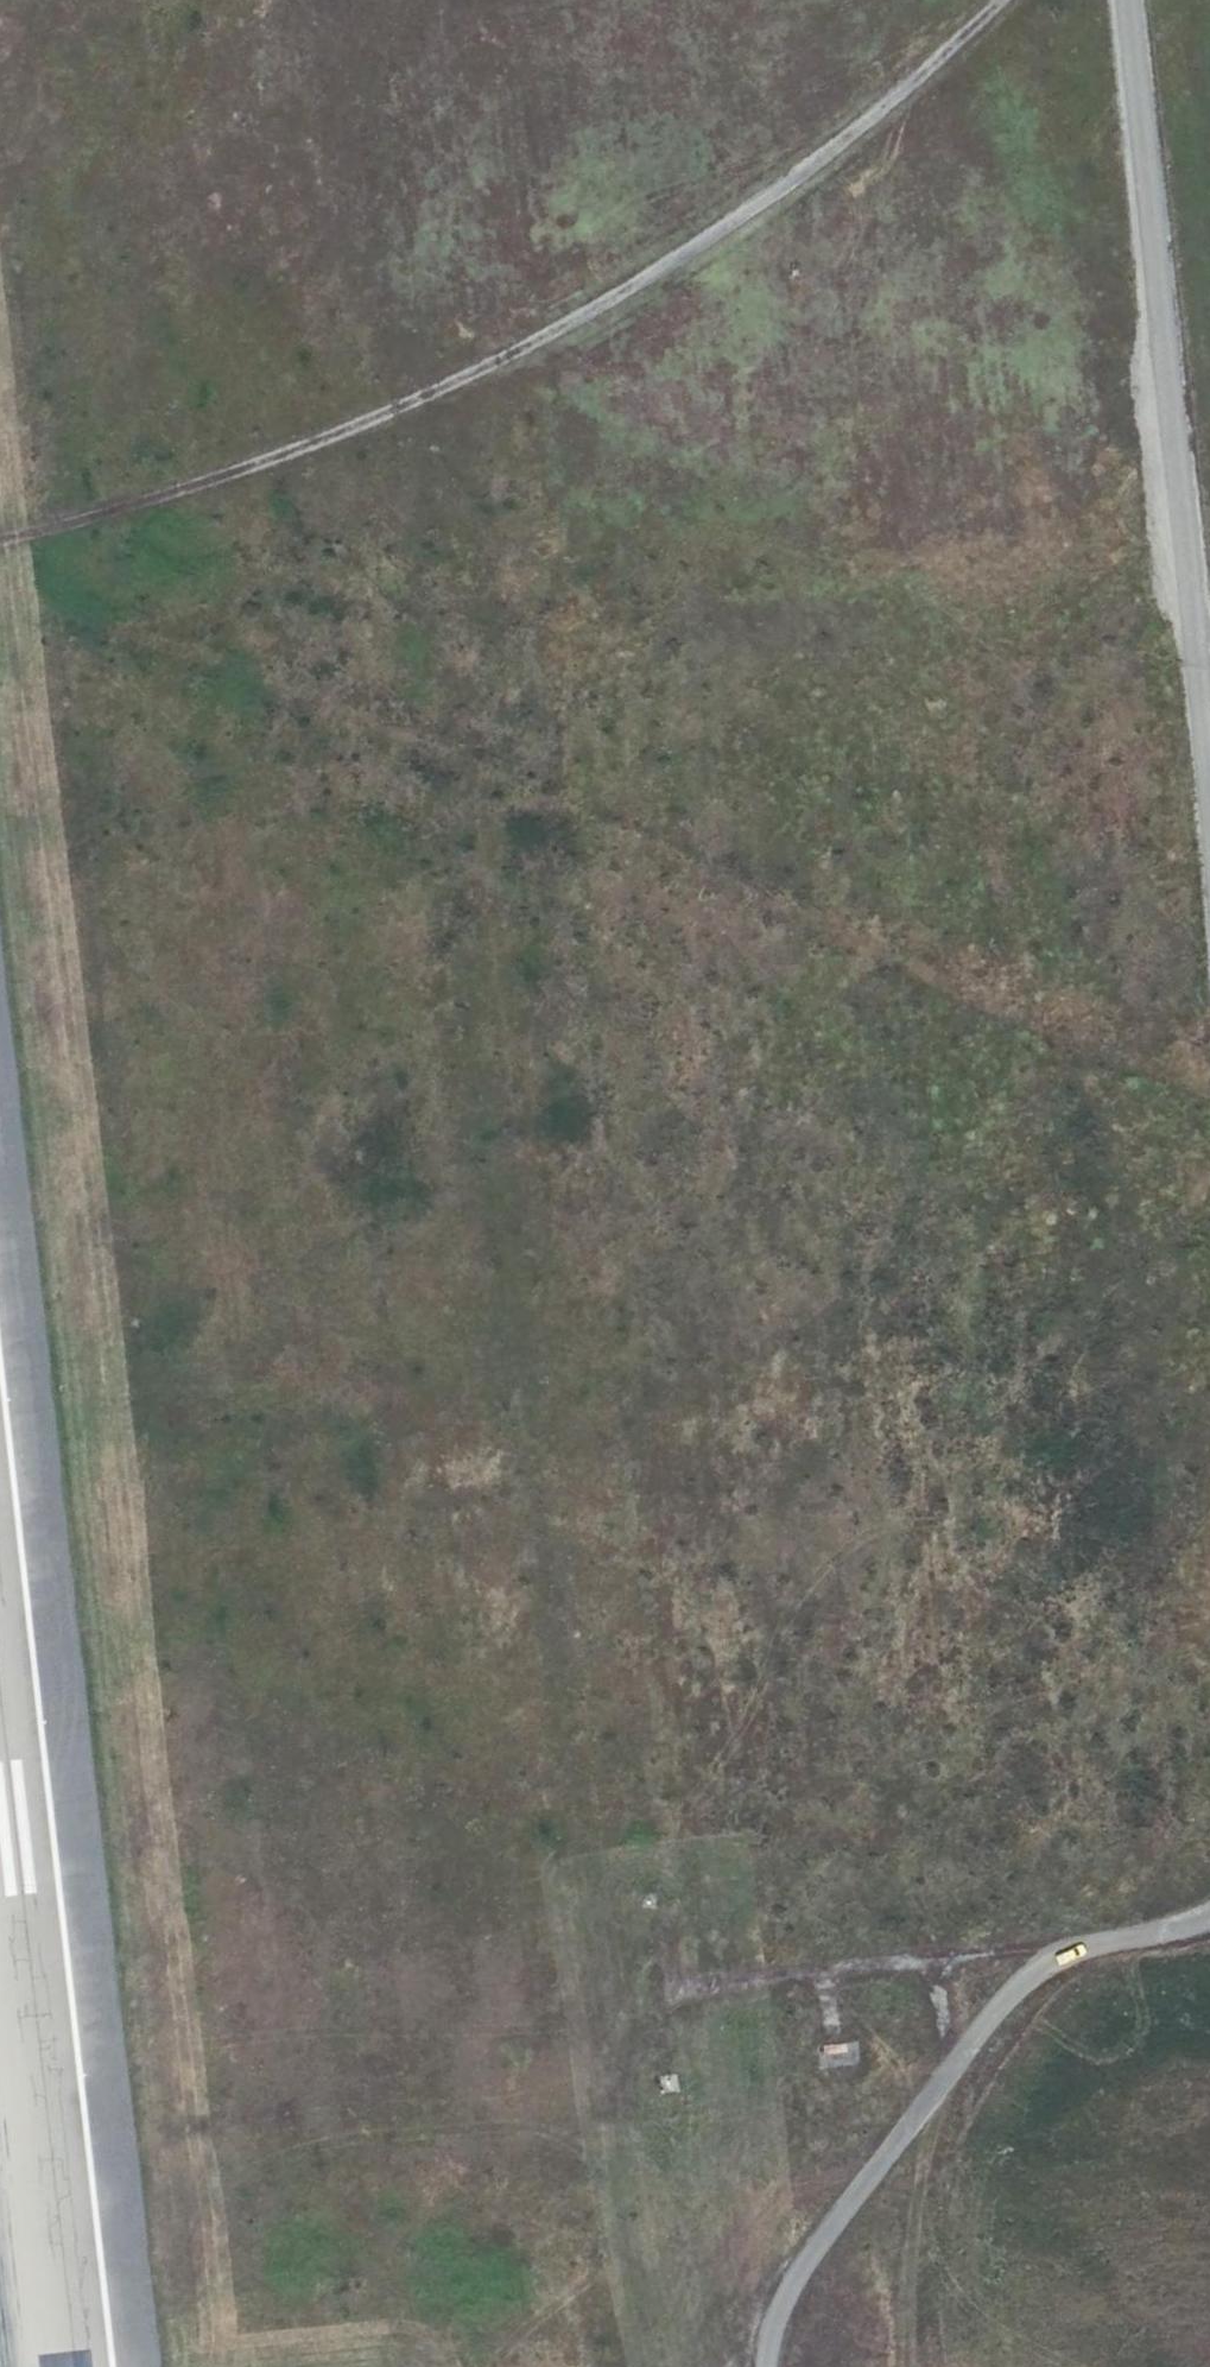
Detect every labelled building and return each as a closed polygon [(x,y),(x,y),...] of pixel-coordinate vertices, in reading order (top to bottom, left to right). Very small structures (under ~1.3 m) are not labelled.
[(856,2043),(817,2048),(820,2069),(859,2064),(856,2043)]
